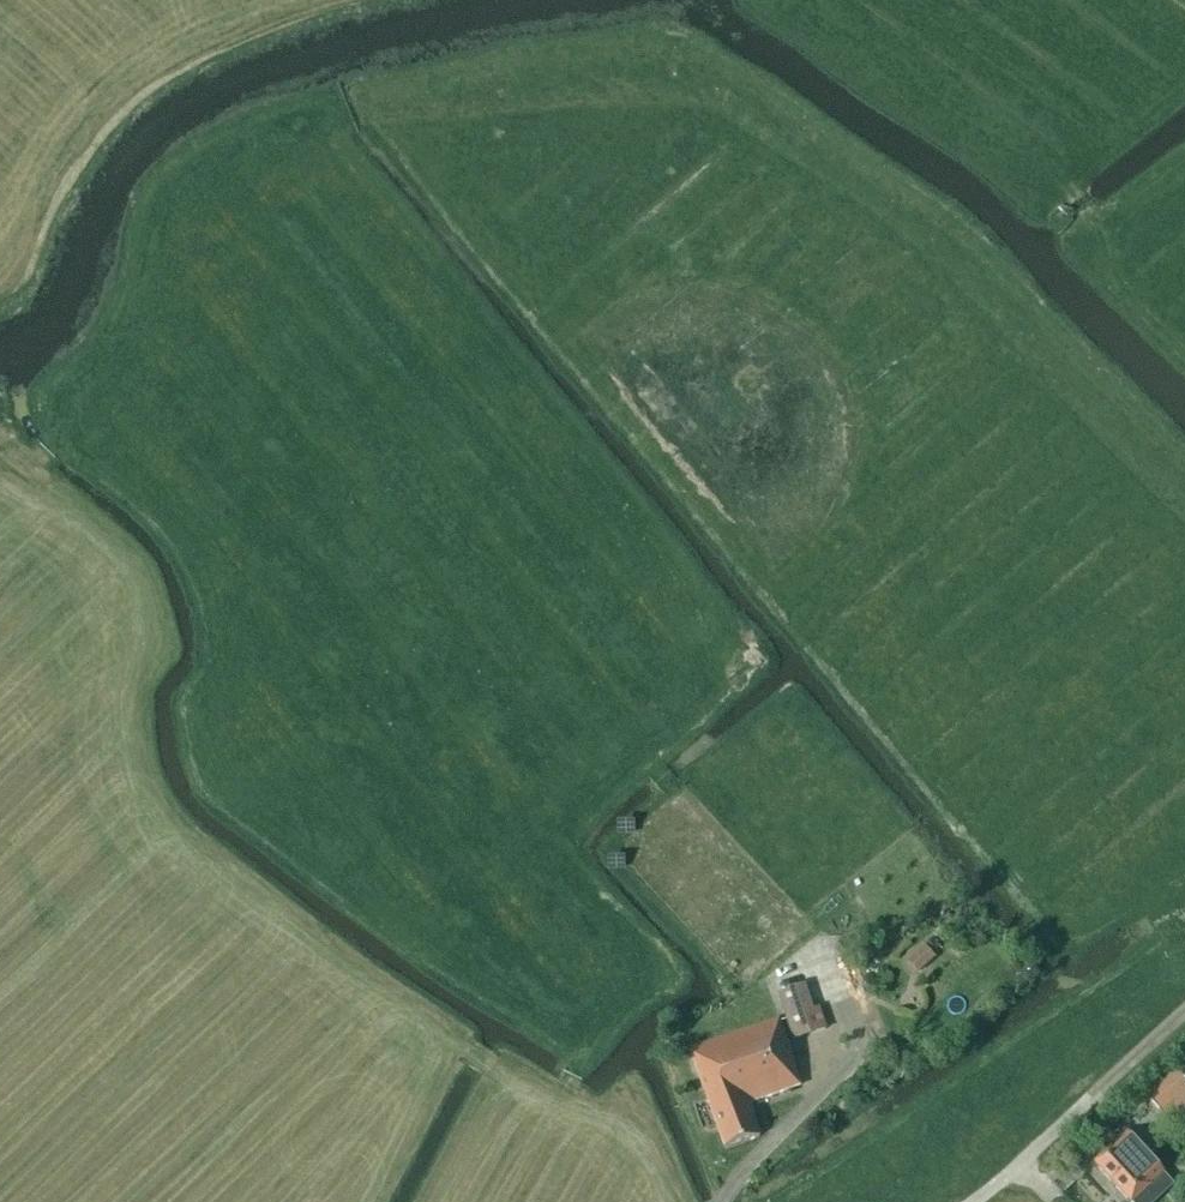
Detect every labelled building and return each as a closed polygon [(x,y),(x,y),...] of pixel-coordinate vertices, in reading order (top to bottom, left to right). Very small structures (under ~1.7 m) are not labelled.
[(918,973),(934,958),(924,948),(909,962),(918,973)] [(794,1041),(825,1031),(818,1010),(813,1011),(805,987),(779,996),(794,1041)] [(749,1105),(791,1090),(800,1088),(793,1068),(796,1067),(779,1020),(691,1050),(726,1150),(760,1138),(750,1108),(749,1105)] [(1162,1113),(1184,1093),(1184,1067),(1149,1099),(1162,1113)] [(1146,1181),(1160,1169),(1164,1174),(1127,1134),(1127,1135),(1131,1139),(1118,1151),(1114,1147),(1095,1164),(1130,1201),(1133,1201),(1150,1186),(1146,1181)]
